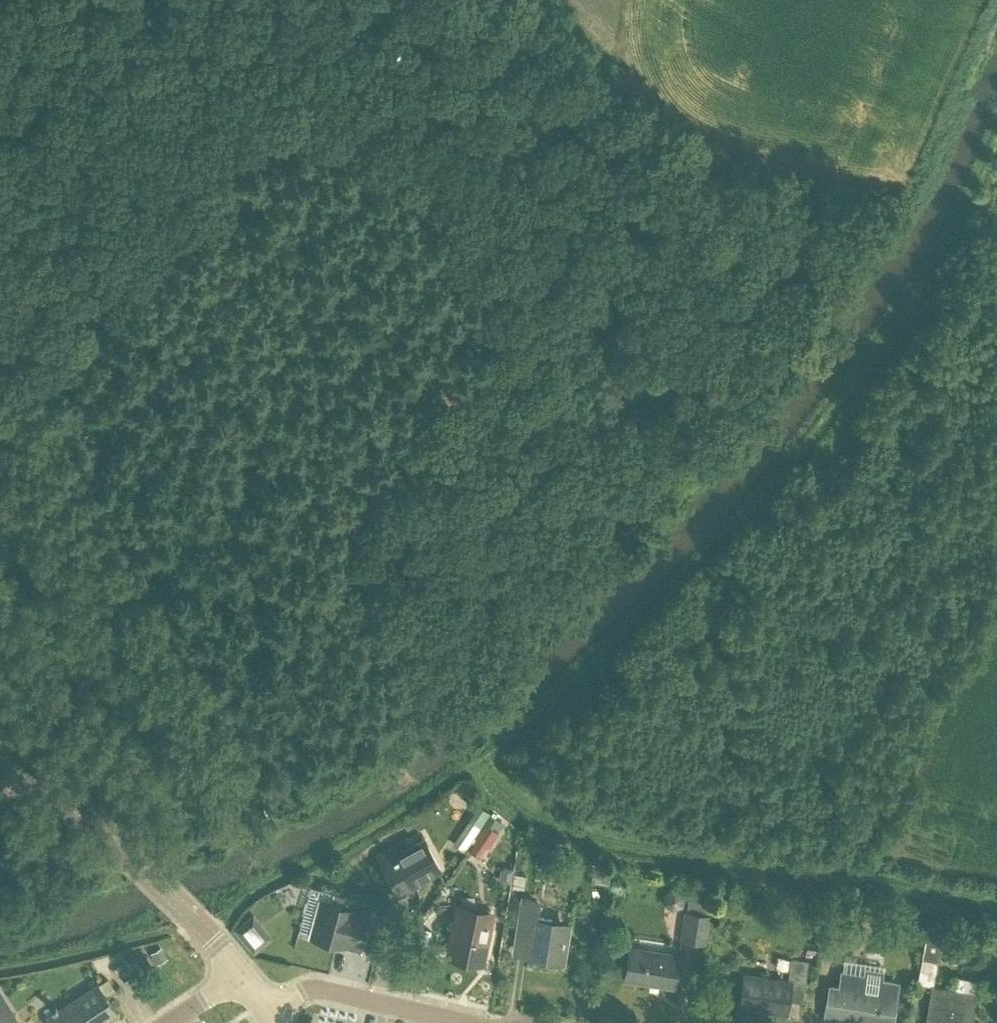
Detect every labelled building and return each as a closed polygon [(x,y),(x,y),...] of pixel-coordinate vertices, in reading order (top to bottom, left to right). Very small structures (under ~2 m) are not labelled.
[(464,852),(489,813),(478,805),(452,844),(464,852)] [(488,848),(498,833),(486,825),(468,851),(479,859),(487,848),(488,848)] [(439,871),(422,840),(400,853),(396,846),(379,855),(400,893),(439,871)] [(709,914),(711,903),(688,899),(686,911),(684,910),(679,940),(706,945),(711,914),(709,914)] [(561,959),(566,925),(532,920),(535,902),(524,900),(519,932),(533,934),(530,954),(561,959)] [(360,948),(368,914),(320,902),(311,935),(360,948)] [(483,962),(493,915),(458,908),(448,955),(483,962)] [(268,943),(259,933),(246,944),(254,954),(268,943)] [(937,962),(942,936),(926,933),(921,959),(937,962)] [(674,987),(679,956),(630,948),(625,979),(674,987)] [(802,1003),(809,961),(791,958),(788,981),(744,975),(739,1006),(786,1014),(788,1001),(802,1003)] [(897,984),(864,978),(864,976),(842,973),(839,987),(829,986),(824,1018),(847,1021),(847,1022),(891,1022),(894,1010),(893,1010),(897,984)] [(978,981),(958,978),(956,990),(932,986),(926,1022),(976,1022),(971,1022),(978,981)] [(117,1014),(97,984),(47,1018),(50,1022),(104,1022),(117,1014)] [(19,1021),(0,990),(0,1022),(15,1022),(19,1021)]
